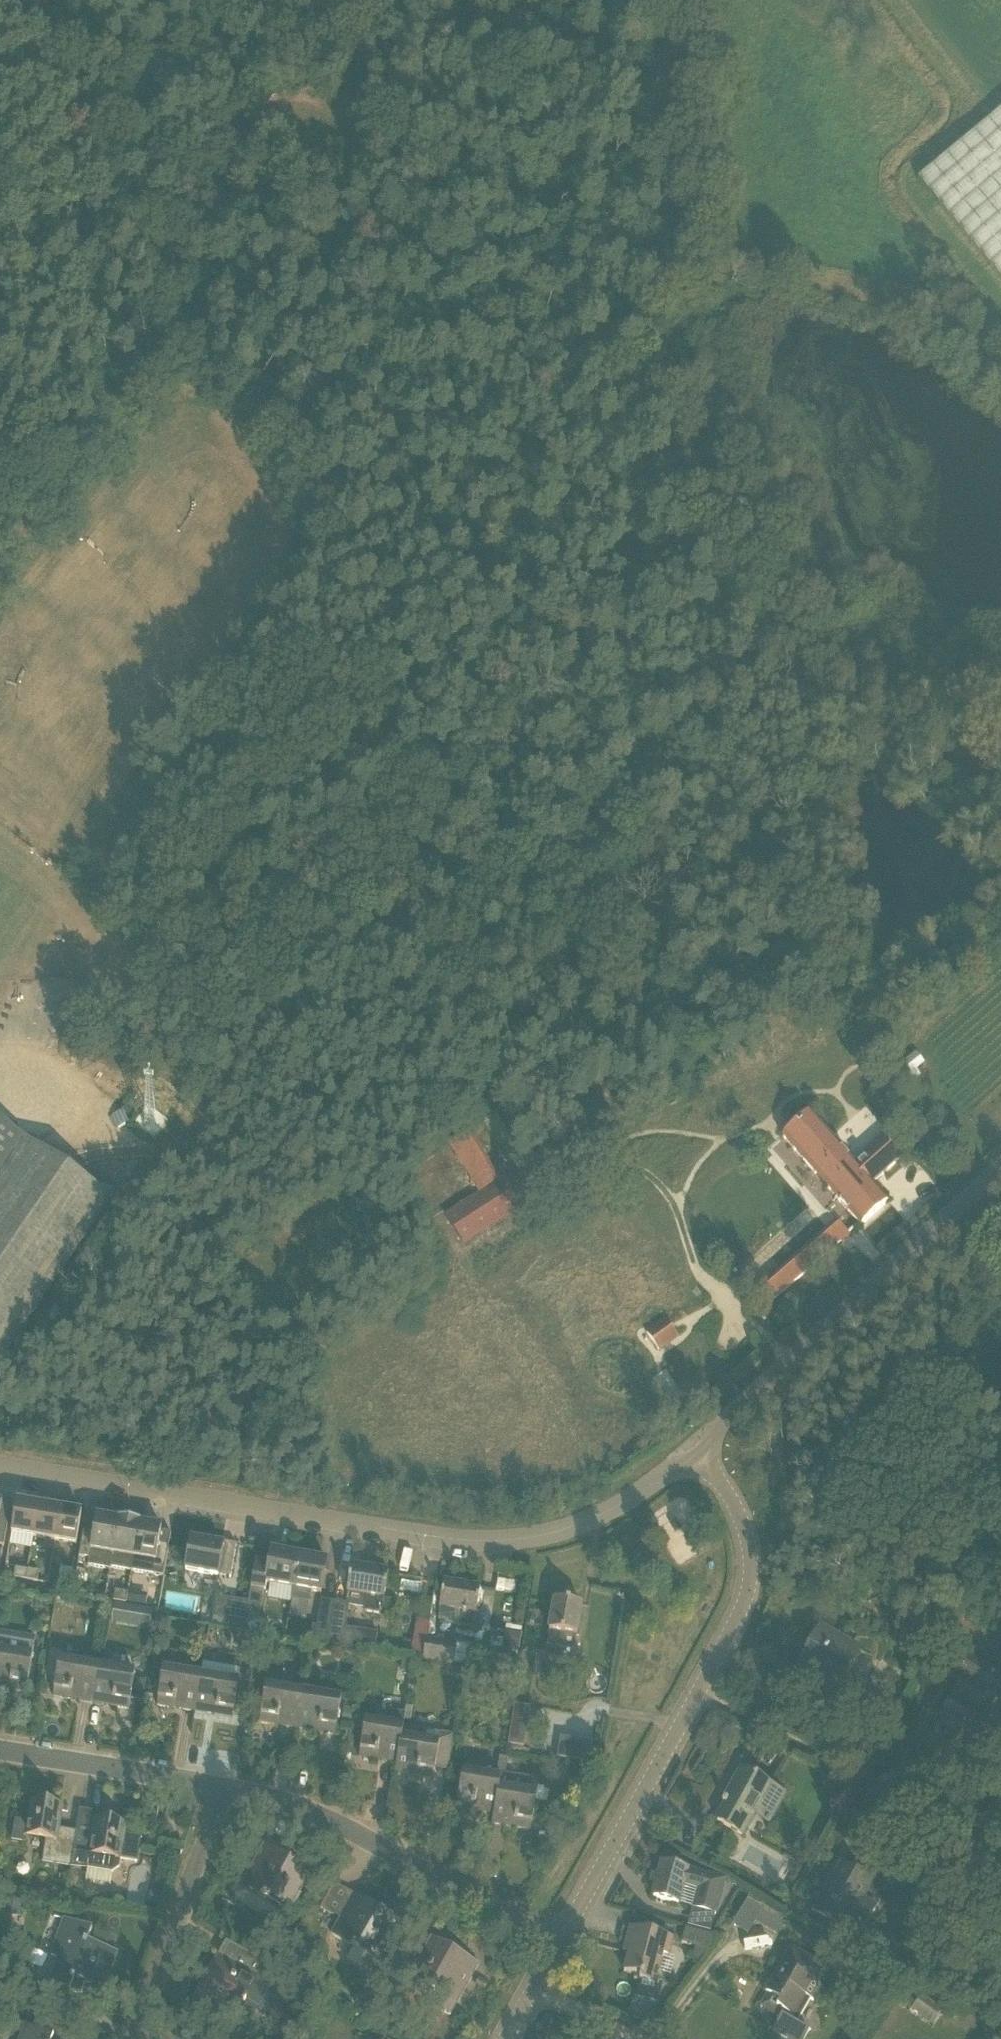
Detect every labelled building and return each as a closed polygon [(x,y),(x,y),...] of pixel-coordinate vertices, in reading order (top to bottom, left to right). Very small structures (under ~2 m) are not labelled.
[(918,179),(1000,280),(1000,110),(918,179)] [(837,1203),(844,1212),(859,1228),(888,1202),(872,1183),(902,1157),(883,1135),(851,1164),(809,1114),(781,1138),(820,1184),(837,1203)] [(17,1132),(0,1120),(0,1156),(17,1132)] [(0,1156),(0,1363),(113,1198),(17,1132),(0,1156)] [(444,1215),(464,1245),(534,1201),(514,1170),(497,1180),(467,1132),(448,1144),(478,1193),(444,1215)] [(827,1227),(808,1245),(821,1260),(840,1242),(827,1227)] [(665,1318),(646,1331),(660,1352),(680,1337),(665,1318)] [(17,1501),(12,1534),(33,1537),(39,1505),(17,1501)] [(33,1537),(55,1540),(60,1509),(39,1505),(33,1537)] [(55,1540),(77,1544),(82,1512),(60,1509),(55,1540)] [(97,1516),(94,1534),(93,1540),(83,1538),(80,1556),(89,1558),(88,1565),(110,1569),(111,1567),(119,1520),(118,1520),(97,1516)] [(111,1567),(133,1571),(141,1523),(141,1522),(118,1518),(118,1520),(119,1520),(111,1567)] [(168,1552),(158,1550),(162,1527),(141,1523),(133,1571),(164,1576),(168,1552)] [(231,1577),(234,1564),(237,1544),(223,1542),(222,1545),(220,1544),(220,1545),(212,1544),(212,1543),(191,1539),(186,1571),(219,1577),(219,1575),(231,1577)] [(294,1589),(300,1556),(272,1551),(269,1566),(256,1564),(247,1614),(259,1616),(264,1591),(266,1592),(267,1585),(293,1589),(294,1589)] [(321,1594),(324,1580),(327,1561),(300,1556),(294,1589),(293,1589),(292,1599),(310,1603),(312,1592),(321,1594)] [(348,1587),(347,1594),(367,1597),(365,1611),(382,1614),(389,1573),(352,1567),(348,1587)] [(26,1580),(28,1570),(16,1568),(14,1578),(26,1580)] [(68,1596),(72,1570),(62,1568),(60,1582),(58,1581),(56,1594),(68,1596)] [(33,1571),(28,1570),(26,1580),(38,1581),(39,1572),(33,1571)] [(444,1582),(438,1620),(457,1622),(457,1627),(474,1629),(481,1588),(444,1582)] [(114,1601),(126,1603),(128,1592),(116,1590),(114,1601)] [(243,1631),(248,1602),(217,1597),(212,1625),(243,1631)] [(310,1641),(329,1644),(335,1601),(321,1599),(317,1625),(312,1625),(310,1641)] [(355,1633),(345,1631),(346,1627),(349,1606),(349,1604),(349,1603),(346,1603),(335,1601),(331,1629),(329,1644),(352,1648),(352,1647),(358,1647),(360,1634),(355,1633)] [(551,1620),(547,1646),(561,1648),(564,1634),(577,1636),(582,1605),(555,1601),(551,1620)] [(133,1626),(136,1606),(115,1603),(112,1623),(133,1626)] [(160,1617),(170,1618),(172,1611),(161,1609),(160,1617)] [(811,1672),(840,1689),(861,1650),(821,1628),(799,1666),(802,1668),(803,1667),(811,1672)] [(517,1655),(521,1633),(505,1630),(501,1652),(517,1655)] [(36,1637),(0,1631),(0,1688),(27,1692),(36,1637)] [(241,1633),(239,1650),(251,1652),(254,1636),(241,1633)] [(915,1648),(926,1654),(932,1644),(921,1637),(915,1648)] [(457,1642),(427,1638),(424,1660),(453,1664),(454,1663),(475,1666),(477,1648),(457,1645),(457,1642)] [(423,1658),(426,1641),(414,1640),(413,1639),(411,1656),(423,1658)] [(514,1668),(516,1657),(493,1653),(491,1664),(514,1668)] [(97,1666),(60,1659),(54,1696),(91,1703),(97,1666)] [(129,1709),(135,1672),(97,1666),(91,1703),(129,1709)] [(469,1668),(452,1666),(451,1671),(455,1671),(455,1676),(468,1677),(469,1668)] [(157,1705),(183,1709),(195,1712),(201,1674),(164,1667),(157,1705)] [(195,1712),(208,1714),(233,1718),(240,1680),(202,1674),(201,1674),(195,1712)] [(304,1691),(266,1684),(260,1722),(298,1729),(304,1691)] [(336,1735),(342,1697),(304,1691),(298,1729),(336,1735)] [(152,1706),(153,1695),(145,1694),(143,1704),(152,1706)] [(406,1713),(404,1721),(411,1722),(413,1702),(407,1702),(406,1713)] [(514,1704),(508,1744),(524,1746),(530,1707),(514,1704)] [(350,1726),(353,1710),(343,1708),(341,1724),(350,1726)] [(388,1723),(366,1719),(359,1757),(397,1763),(403,1727),(403,1725),(388,1723)] [(427,1730),(403,1727),(397,1763),(395,1773),(434,1779),(436,1768),(449,1771),(455,1735),(440,1732),(438,1742),(426,1740),(427,1730)] [(595,1760),(596,1739),(564,1737),(563,1759),(595,1760)] [(497,1775),(462,1770),(459,1790),(456,1810),(475,1812),(475,1808),(479,1809),(479,1810),(482,1810),(482,1812),(493,1813),(494,1813),(503,1758),(499,1757),(497,1775)] [(519,1777),(505,1775),(508,1758),(503,1758),(494,1813),(493,1813),(492,1824),(504,1825),(531,1830),(535,1802),(537,1793),(539,1780),(519,1777)] [(764,1801),(777,1808),(785,1794),(742,1769),(732,1787),(734,1788),(730,1794),(727,1801),(725,1800),(723,1803),(727,1805),(717,1821),(744,1837),(764,1801)] [(42,1862),(71,1867),(76,1831),(75,1831),(75,1832),(66,1830),(60,1829),(63,1805),(32,1800),(28,1822),(16,1820),(12,1841),(26,1844),(27,1836),(46,1839),(42,1862)] [(120,1866),(121,1858),(137,1861),(141,1837),(125,1835),(127,1824),(95,1819),(93,1834),(86,1833),(86,1834),(77,1832),(77,1831),(76,1831),(71,1867),(88,1869),(112,1873),(120,1866)] [(538,1836),(546,1837),(548,1830),(540,1828),(538,1836)] [(243,1883),(290,1909),(312,1870),(297,1862),(296,1865),(291,1863),(293,1860),(275,1849),(274,1850),(266,1846),(266,1845),(265,1844),(243,1883)] [(654,1897),(673,1903),(681,1905),(685,1888),(695,1891),(690,1908),(718,1915),(727,1878),(687,1867),(687,1869),(683,1867),(663,1862),(654,1897)] [(841,1866),(814,1911),(847,1930),(853,1919),(866,1926),(878,1906),(864,1898),(872,1884),(841,1866)] [(157,1905),(161,1891),(152,1888),(148,1903),(157,1905)] [(379,1960),(392,1938),(401,1920),(353,1894),(353,1895),(354,1895),(348,1905),(347,1905),(331,1933),(379,1960)] [(780,1933),(788,1915),(748,1898),(736,1926),(755,1934),(759,1924),(780,1933)] [(215,1912),(228,1919),(235,1907),(222,1899),(215,1912)] [(21,1917),(22,1901),(5,1900),(3,1916),(21,1917)] [(111,1949),(89,1940),(93,1928),(64,1918),(50,1955),(57,1958),(49,1980),(45,1979),(45,1981),(64,1987),(76,1992),(81,1980),(105,1989),(118,1952),(111,1949)] [(675,1938),(631,1926),(629,1926),(625,1944),(623,1951),(628,1953),(623,1972),(635,1975),(634,1980),(639,1981),(635,1997),(658,2003),(664,1981),(659,1979),(665,1955),(670,1956),(675,1938)] [(717,1936),(686,1927),(682,1942),(712,1951),(717,1936)] [(479,1964),(469,1959),(432,1938),(409,1978),(437,1994),(430,2006),(450,2017),(479,1964)] [(776,1975),(766,1992),(781,2001),(777,2007),(784,2012),(773,2030),(789,2038),(805,2038),(809,2032),(800,2027),(802,2023),(798,2021),(810,2000),(814,2003),(824,1987),(818,1985),(826,1972),(828,1968),(793,1947),(776,1975)] [(260,2010),(281,1973),(239,1948),(231,1962),(219,1955),(211,1970),(214,1972),(211,1976),(208,1974),(192,2002),(210,2012),(232,2025),(246,2002),(260,2010)] [(354,2004),(364,2009),(369,1999),(360,1994),(354,2004)] [(932,2024),(943,2009),(923,1994),(912,2009),(932,2024)] [(53,2037),(24,2026),(19,2038),(52,2038),(53,2037)]
